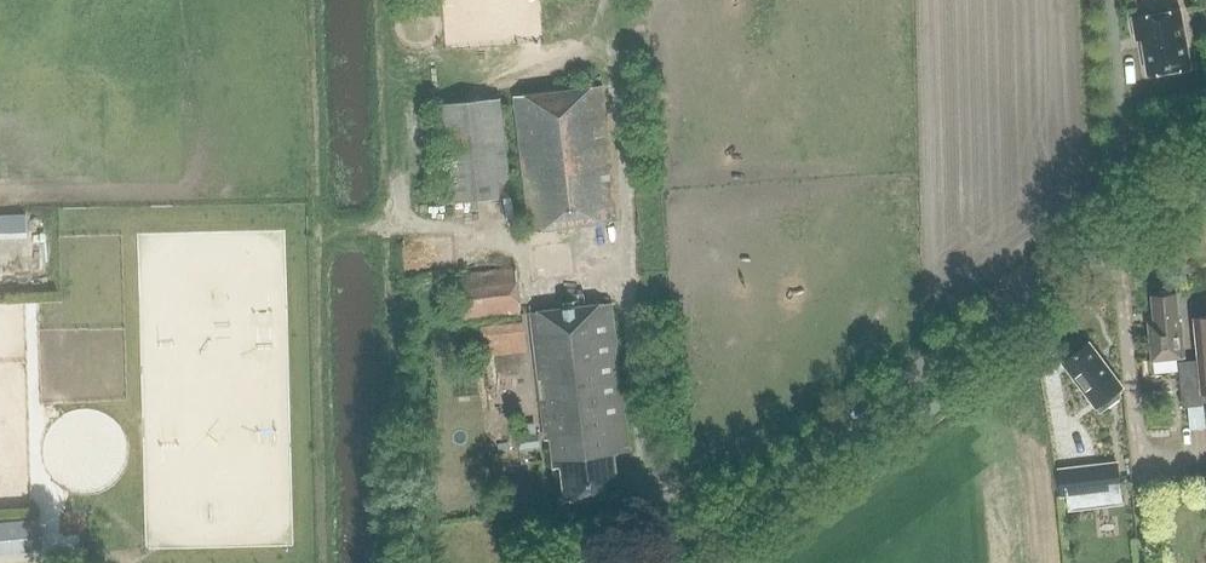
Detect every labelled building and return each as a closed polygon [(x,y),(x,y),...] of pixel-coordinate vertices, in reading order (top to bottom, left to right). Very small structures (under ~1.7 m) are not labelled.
[(1181,9),(1133,18),(1137,41),(1142,40),(1148,75),(1191,67),(1181,9)] [(512,97),(528,233),(618,223),(602,86),(512,97)] [(435,106),(447,203),(512,196),(500,98),(435,106)] [(25,236),(23,214),(0,215),(0,237),(25,236)] [(458,320),(522,313),(517,267),(453,274),(458,320)] [(1184,358),(1181,320),(1179,320),(1177,294),(1152,296),(1155,322),(1149,323),(1153,361),(1184,358)] [(630,452),(612,303),(531,313),(546,440),(551,439),(555,468),(562,467),(566,499),(619,493),(614,453),(630,452)] [(1189,403),(1205,401),(1205,398),(1205,393),(1205,316),(1195,317),(1199,361),(1179,363),(1183,404),(1189,403)] [(523,322),(482,326),(485,356),(526,351),(523,322)] [(1111,372),(1090,343),(1063,363),(1092,402),(1098,397),(1107,409),(1122,398),(1122,387),(1111,372)] [(538,423),(518,426),(520,450),(541,448),(538,423)] [(1118,462),(1059,469),(1062,496),(1121,488),(1118,462)]
